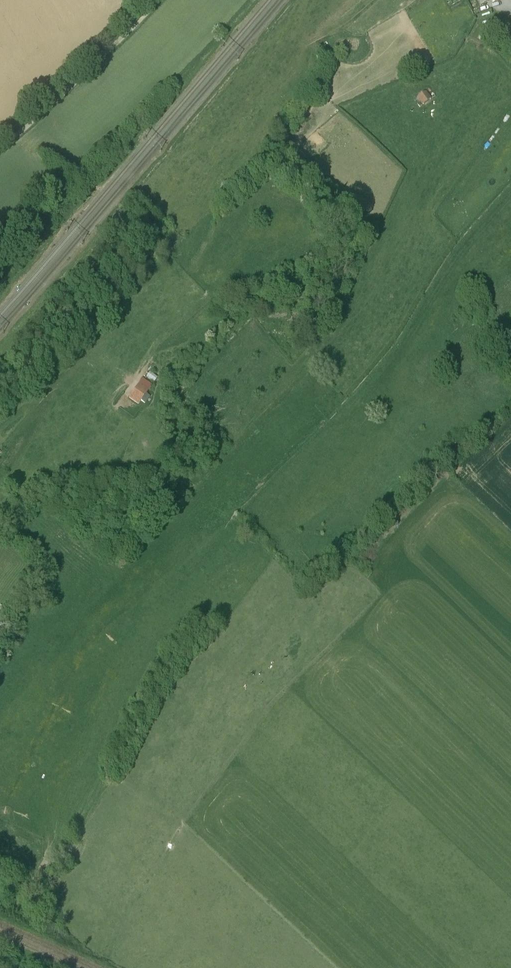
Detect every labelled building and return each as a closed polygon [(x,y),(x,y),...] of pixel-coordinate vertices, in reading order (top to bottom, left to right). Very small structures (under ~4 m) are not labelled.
[(431,99),(426,91),(418,97),(422,104),(431,99)] [(143,378),(135,389),(144,396),(141,400),(144,403),(150,395),(147,393),(153,384),(143,378)]
